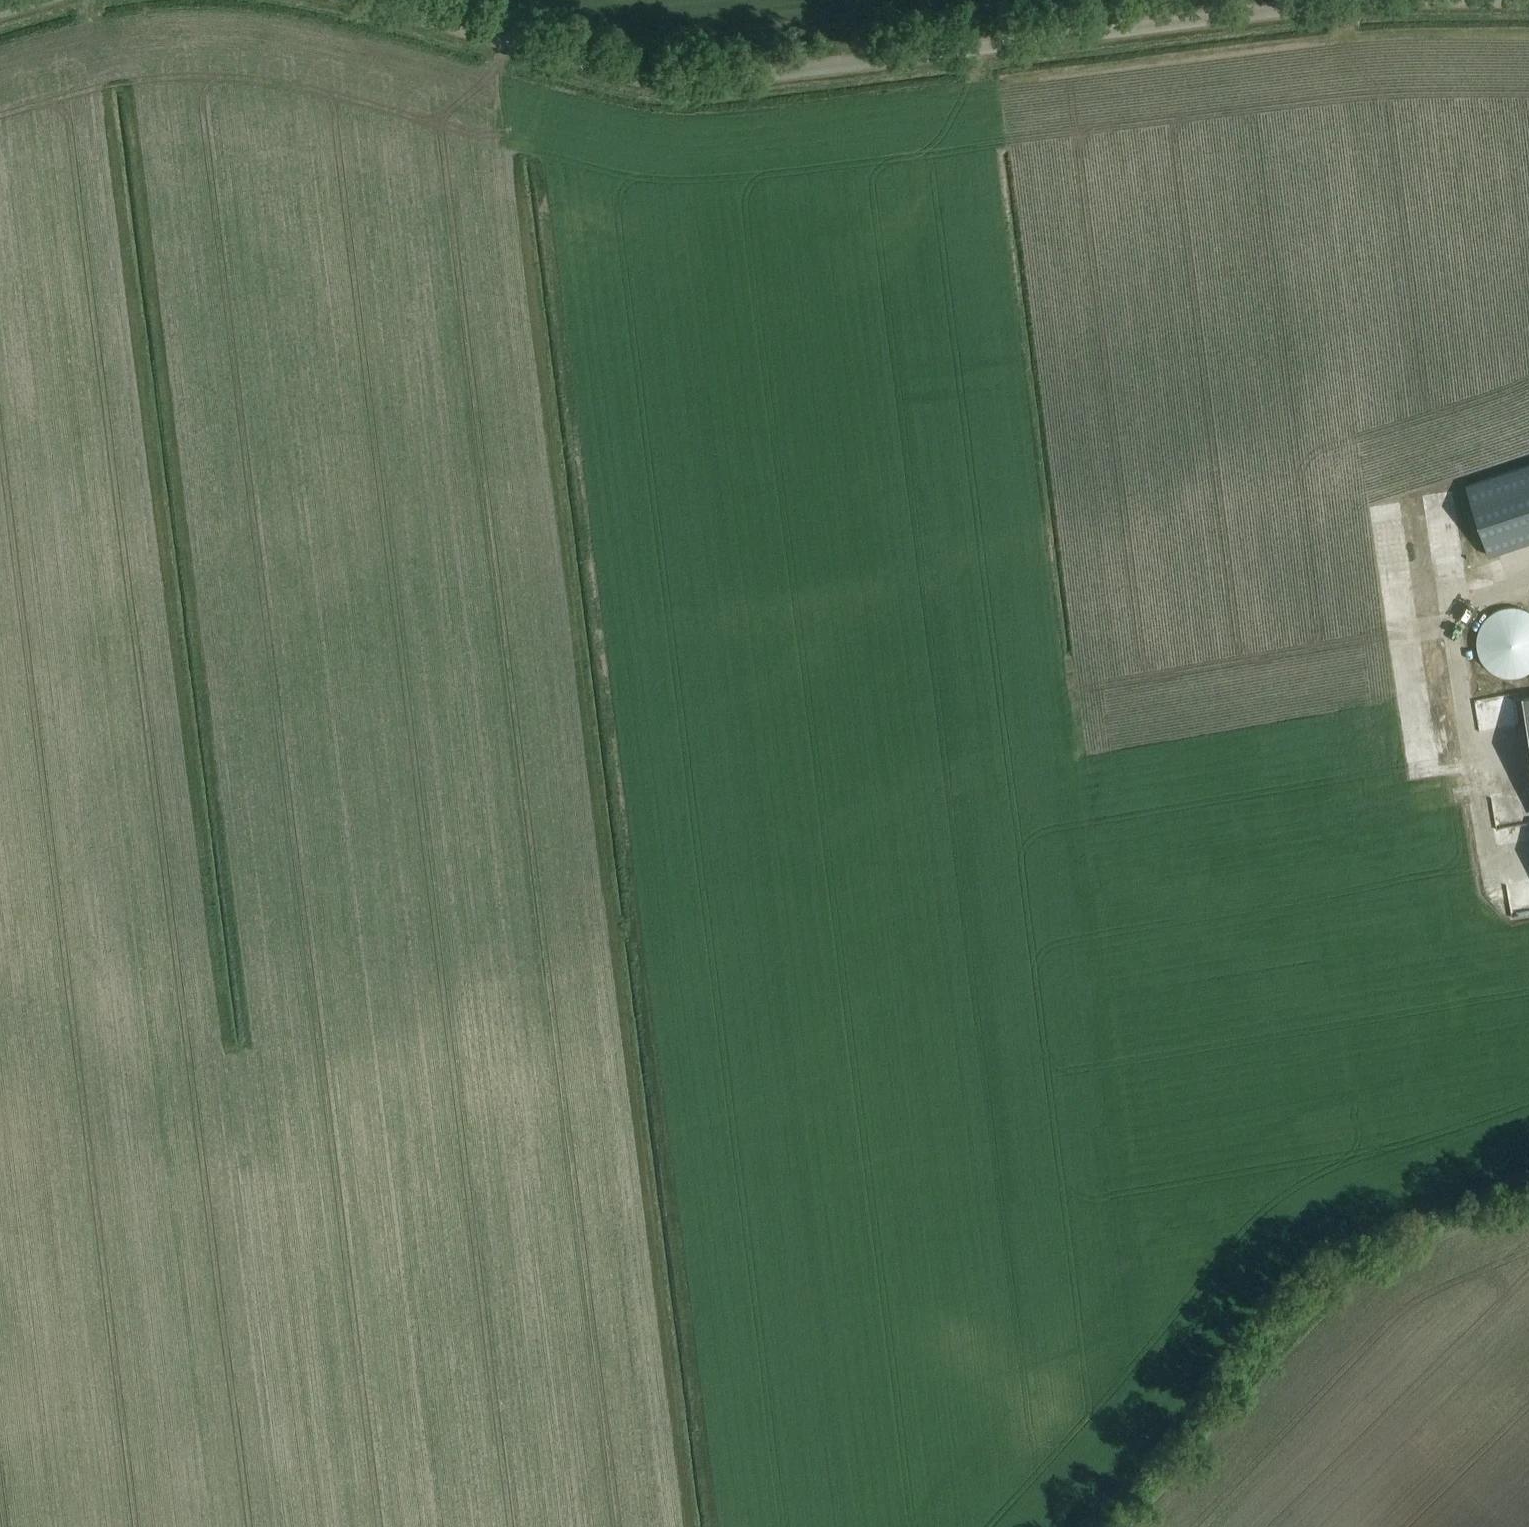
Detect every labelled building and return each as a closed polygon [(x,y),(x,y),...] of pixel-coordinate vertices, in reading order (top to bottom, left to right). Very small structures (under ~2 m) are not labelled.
[(1466,486),(1489,556),(1528,542),(1528,466),(1466,486)] [(1506,608),(1499,610),(1494,613),(1489,617),(1484,621),(1481,627),(1479,633),(1477,639),(1477,645),(1478,651),(1480,657),(1483,663),(1487,667),(1492,671),(1497,674),(1503,676),(1509,677),(1517,677),(1523,675),(1528,673),(1528,612),(1524,610),(1518,608),(1512,607),(1506,608)] [(1479,740),(1519,732),(1513,702),(1474,710),(1479,740)] [(1496,838),(1491,806),(1470,810),(1484,895),(1508,891),(1502,852),(1528,847),(1528,833),(1496,838)]
